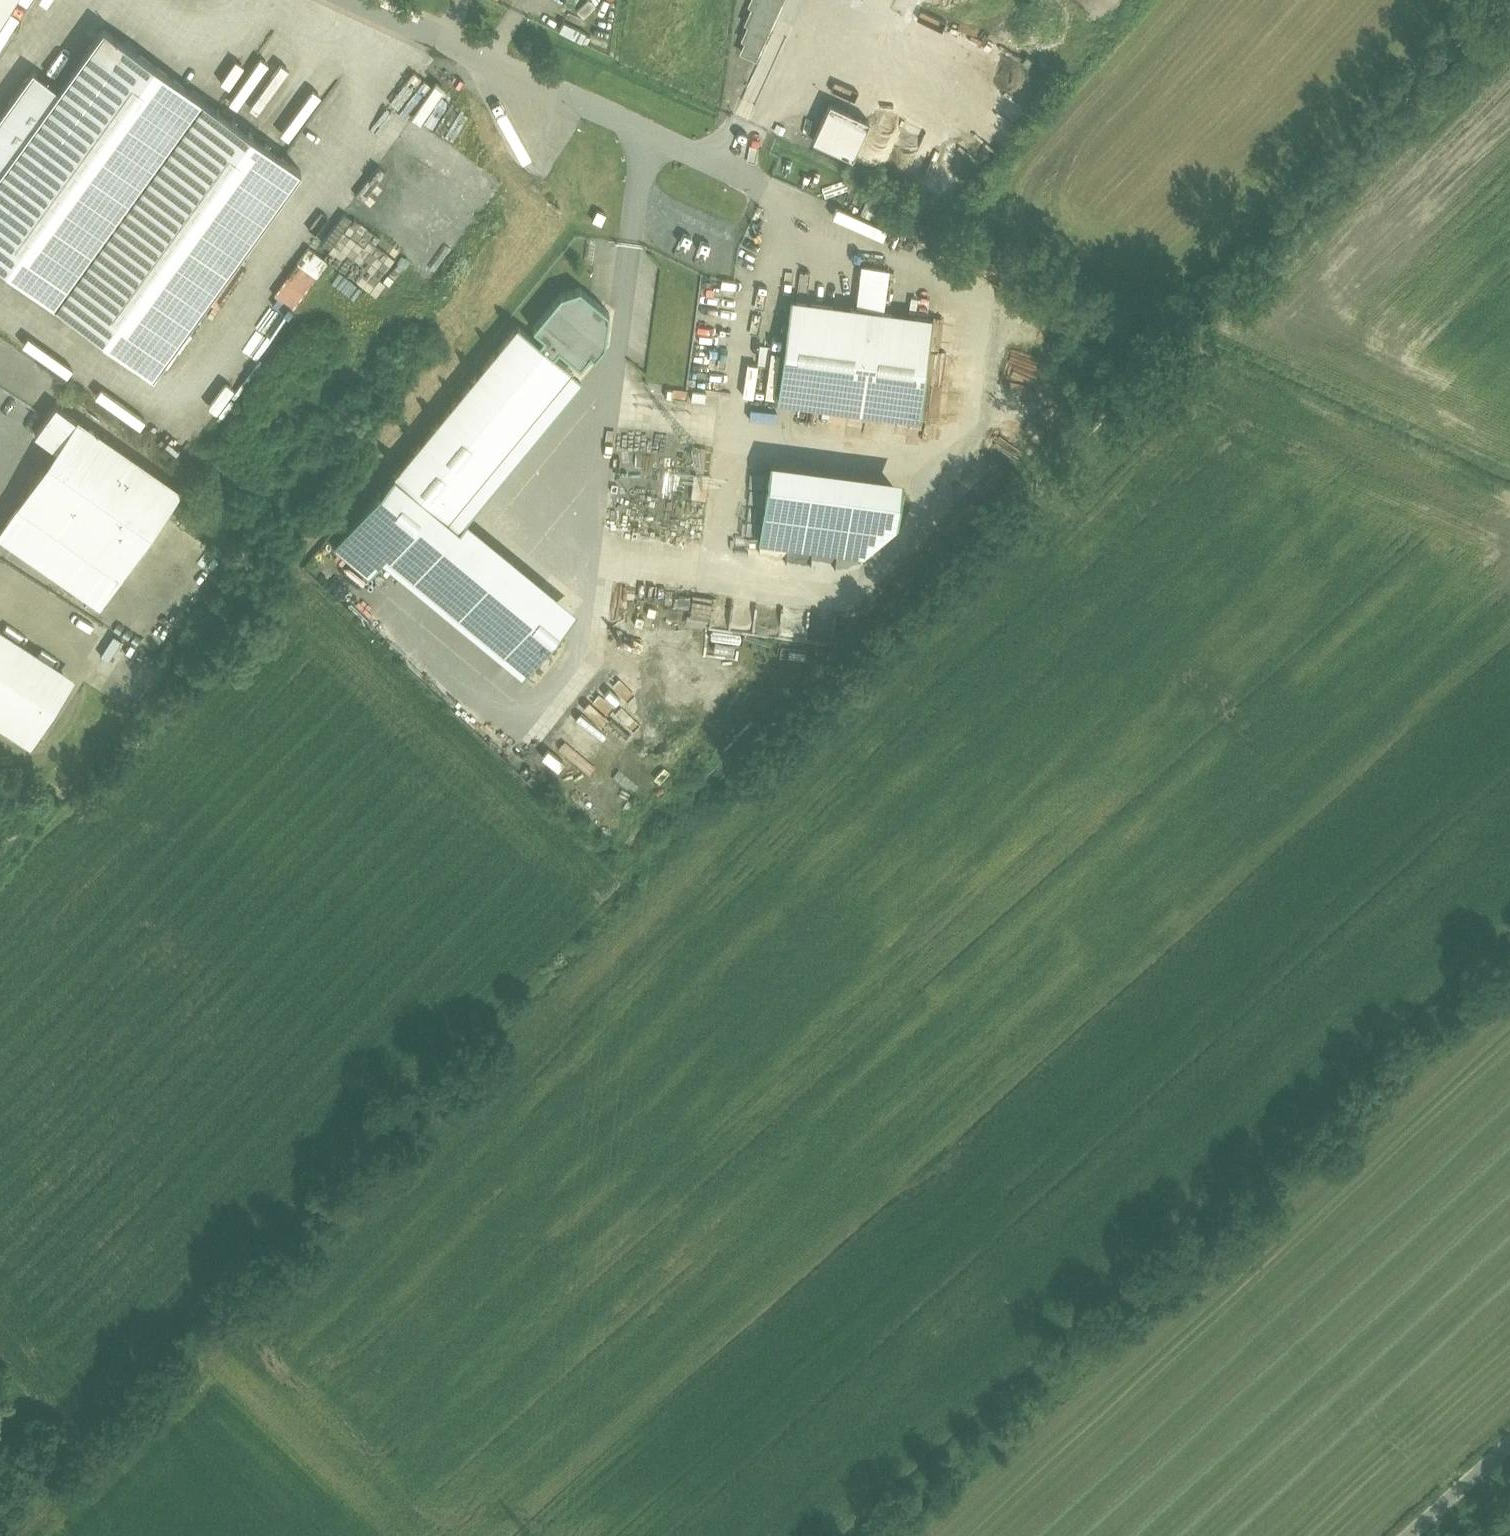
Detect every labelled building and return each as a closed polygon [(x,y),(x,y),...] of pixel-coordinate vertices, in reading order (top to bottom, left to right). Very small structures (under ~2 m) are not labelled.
[(13,0),(0,0),(0,21),(13,0)] [(752,5),(755,6),(748,23),(751,24),(745,39),(748,41),(743,52),(756,58),(783,0),(754,0),(752,5)] [(0,172),(0,263),(155,374),(302,170),(104,27),(60,89),(1,170),(0,172)] [(0,117),(0,170),(1,170),(60,89),(34,70),(0,117)] [(871,121),(831,103),(814,140),(853,159),(871,121)] [(272,294),(293,309),(328,262),(308,247),(272,294)] [(889,270),(865,267),(859,305),(883,308),(889,270)] [(542,341),(538,346),(553,358),(556,353),(578,370),(588,358),(593,362),(604,349),(609,311),(580,288),(559,296),(530,332),(542,341)] [(933,318),(793,300),(780,399),(920,417),(933,318)] [(527,337),(518,330),(336,549),(372,579),(384,565),(530,686),(584,621),(468,526),(585,385),(580,381),(553,358),(538,346),(527,337)] [(79,420),(57,405),(36,433),(59,449),(79,420)] [(179,489),(80,421),(80,420),(79,420),(59,449),(22,503),(22,504),(23,503),(122,572),(121,572),(122,572),(179,489)] [(817,482),(770,475),(761,540),(808,547),(817,482)] [(901,494),(817,482),(808,547),(864,554),(897,521),(901,494)] [(23,503),(22,504),(22,503),(20,502),(0,530),(0,536),(100,604),(122,572),(121,572),(122,572),(23,503)] [(29,731),(65,676),(0,633),(0,712),(29,731)]
